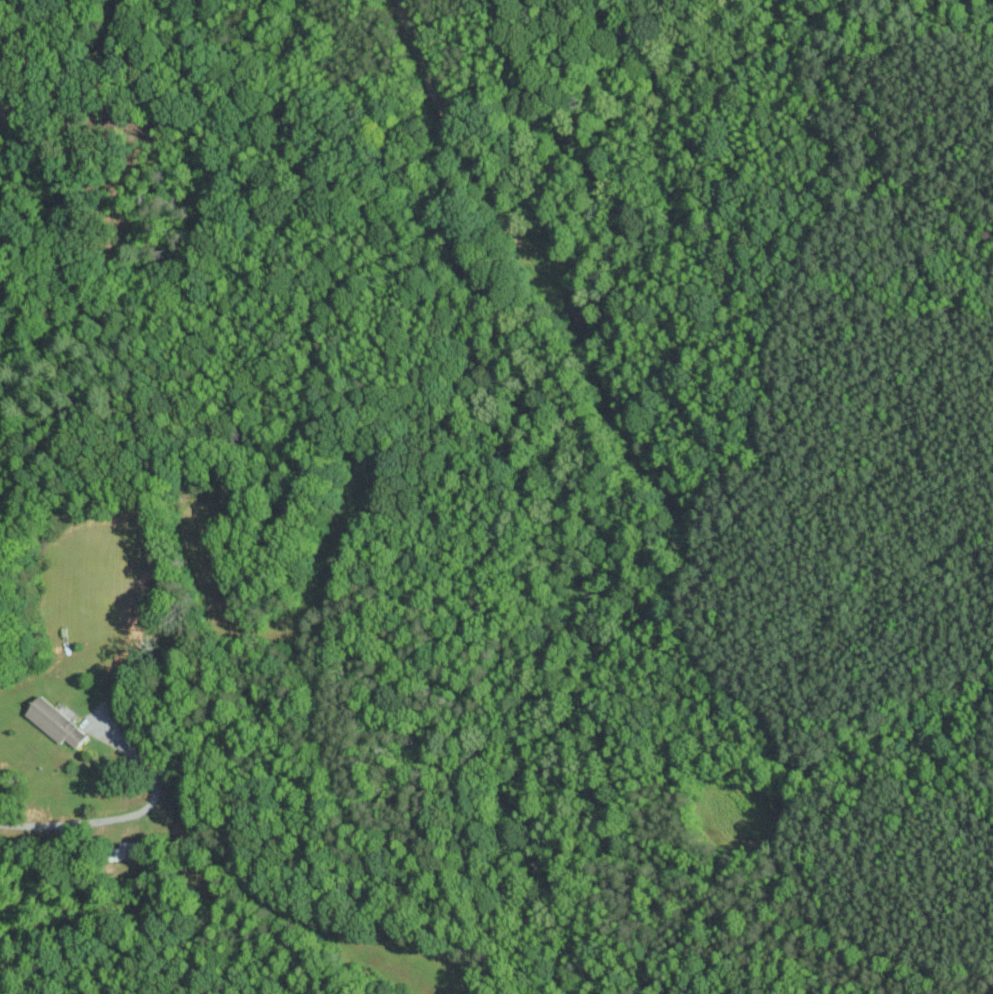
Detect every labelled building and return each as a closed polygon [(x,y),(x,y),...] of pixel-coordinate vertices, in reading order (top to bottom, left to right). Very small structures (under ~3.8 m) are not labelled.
[(65,739),(79,749),(91,732),(41,695),(27,715),(63,742),(65,739)] [(130,856),(148,855),(147,840),(129,841),(130,856)]
